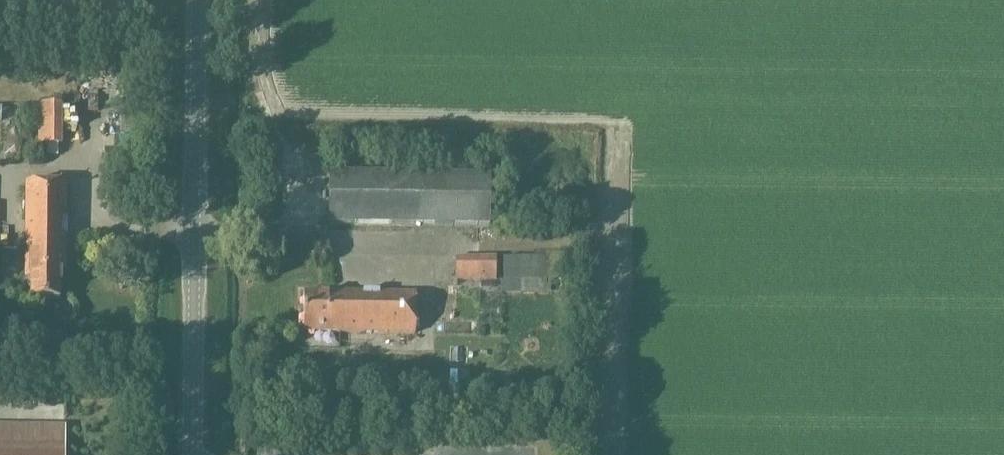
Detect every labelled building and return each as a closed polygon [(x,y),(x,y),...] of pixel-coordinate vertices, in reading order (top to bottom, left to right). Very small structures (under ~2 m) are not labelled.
[(61,144),(61,103),(38,103),(38,144),(61,144)] [(330,173),(329,222),(490,224),(491,175),(330,173)] [(65,271),(66,183),(26,182),(25,279),(30,279),(30,300),(41,300),(41,299),(58,299),(59,271),(65,271)] [(454,257),(454,280),(495,280),(495,257),(454,257)] [(562,293),(562,257),(502,258),(503,293),(562,293)] [(414,333),(415,293),(303,291),(302,331),(414,333)] [(64,453),(64,425),(0,425),(0,454),(64,454),(64,453)]
